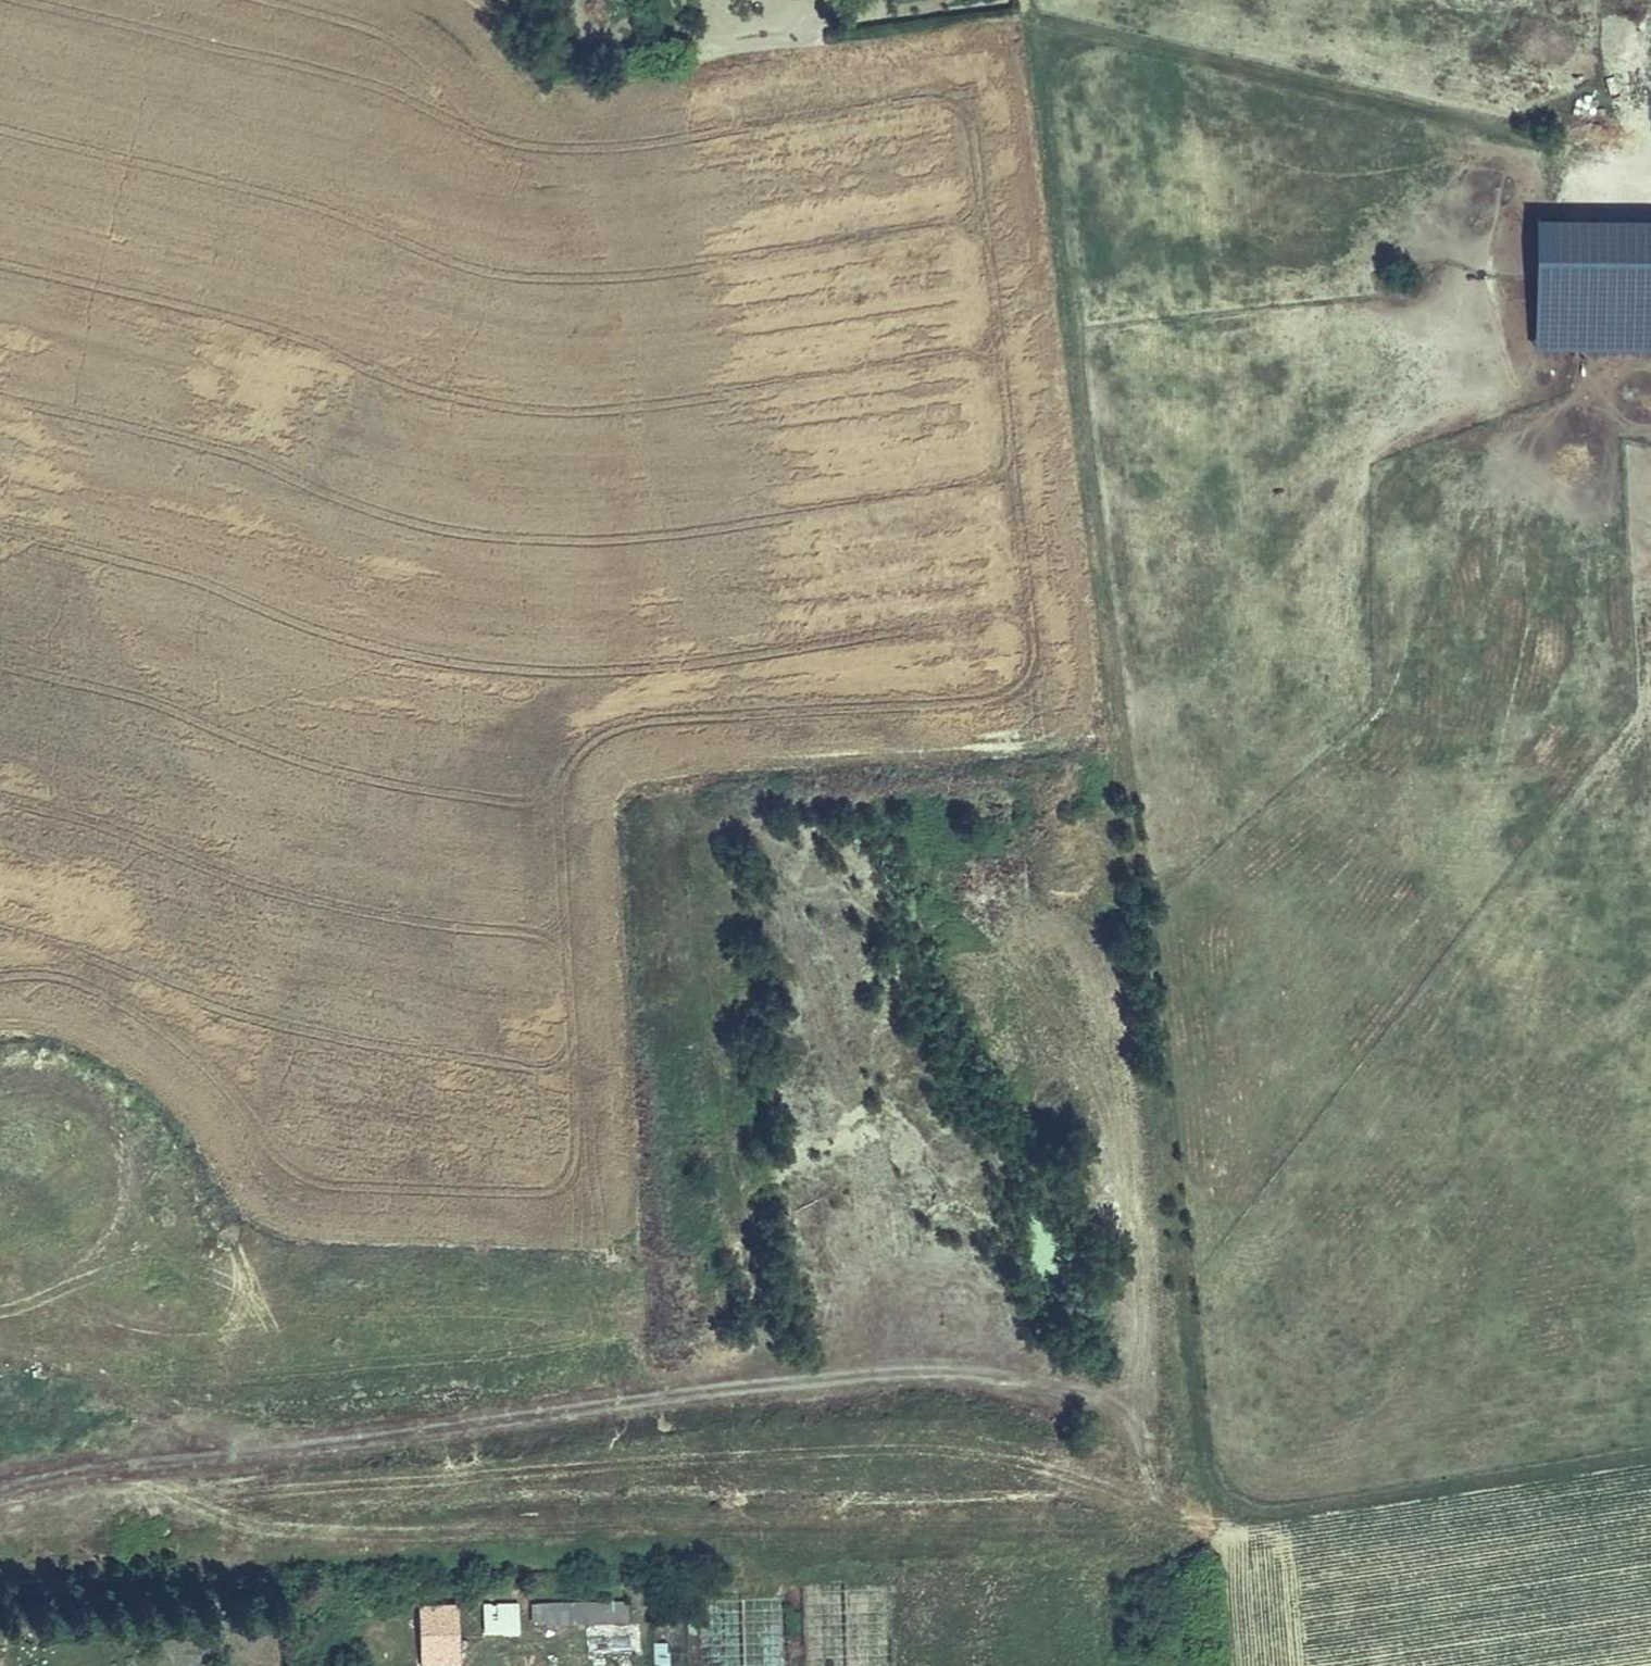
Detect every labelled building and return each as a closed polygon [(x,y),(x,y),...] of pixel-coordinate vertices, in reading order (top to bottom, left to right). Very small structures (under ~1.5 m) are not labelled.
[(1559,237),(1558,208),(1535,209),(1536,237),(1559,237)] [(1538,273),(1560,272),(1559,243),(1538,243),(1538,273)] [(532,1624),(628,1624),(628,1601),(571,1601),(571,1603),(532,1603),(532,1624)] [(526,1646),(526,1625),(497,1625),(497,1646),(526,1646)] [(466,1626),(427,1627),(428,1654),(467,1652),(466,1626)]
